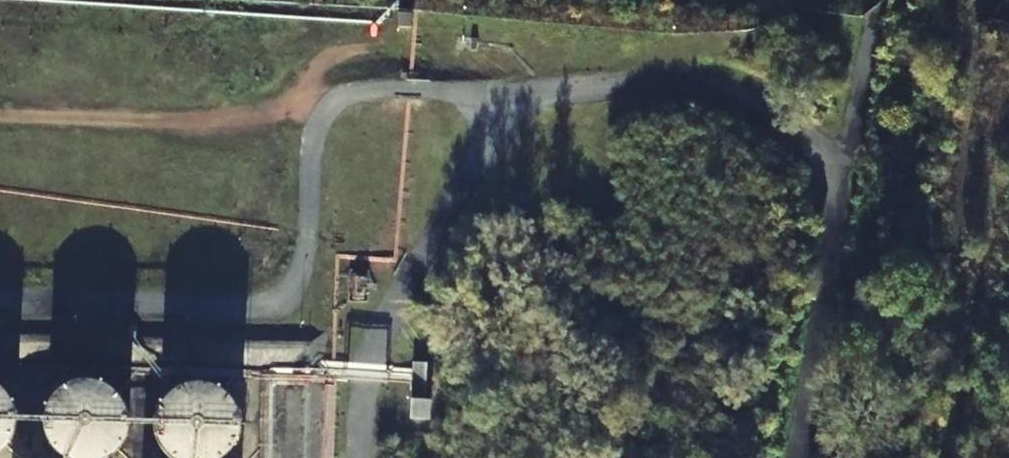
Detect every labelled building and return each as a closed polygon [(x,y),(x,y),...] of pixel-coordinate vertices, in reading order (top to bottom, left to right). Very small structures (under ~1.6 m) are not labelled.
[(425,364),(411,362),(407,419),(427,421),(428,400),(423,399),(425,364)] [(65,457),(111,457),(120,450),(127,437),(130,422),(127,408),(120,395),(104,383),(89,380),(68,385),(56,394),(49,407),(45,421),(47,436),(59,455),(65,457)] [(228,457),(238,447),(244,426),(244,416),(234,396),(222,387),(201,381),(187,384),(174,391),(164,402),(159,421),(164,442),(173,454),(179,457),(227,457),(228,457)] [(5,451),(14,440),(18,419),(16,407),(9,394),(0,388),(0,454),(5,451)]
